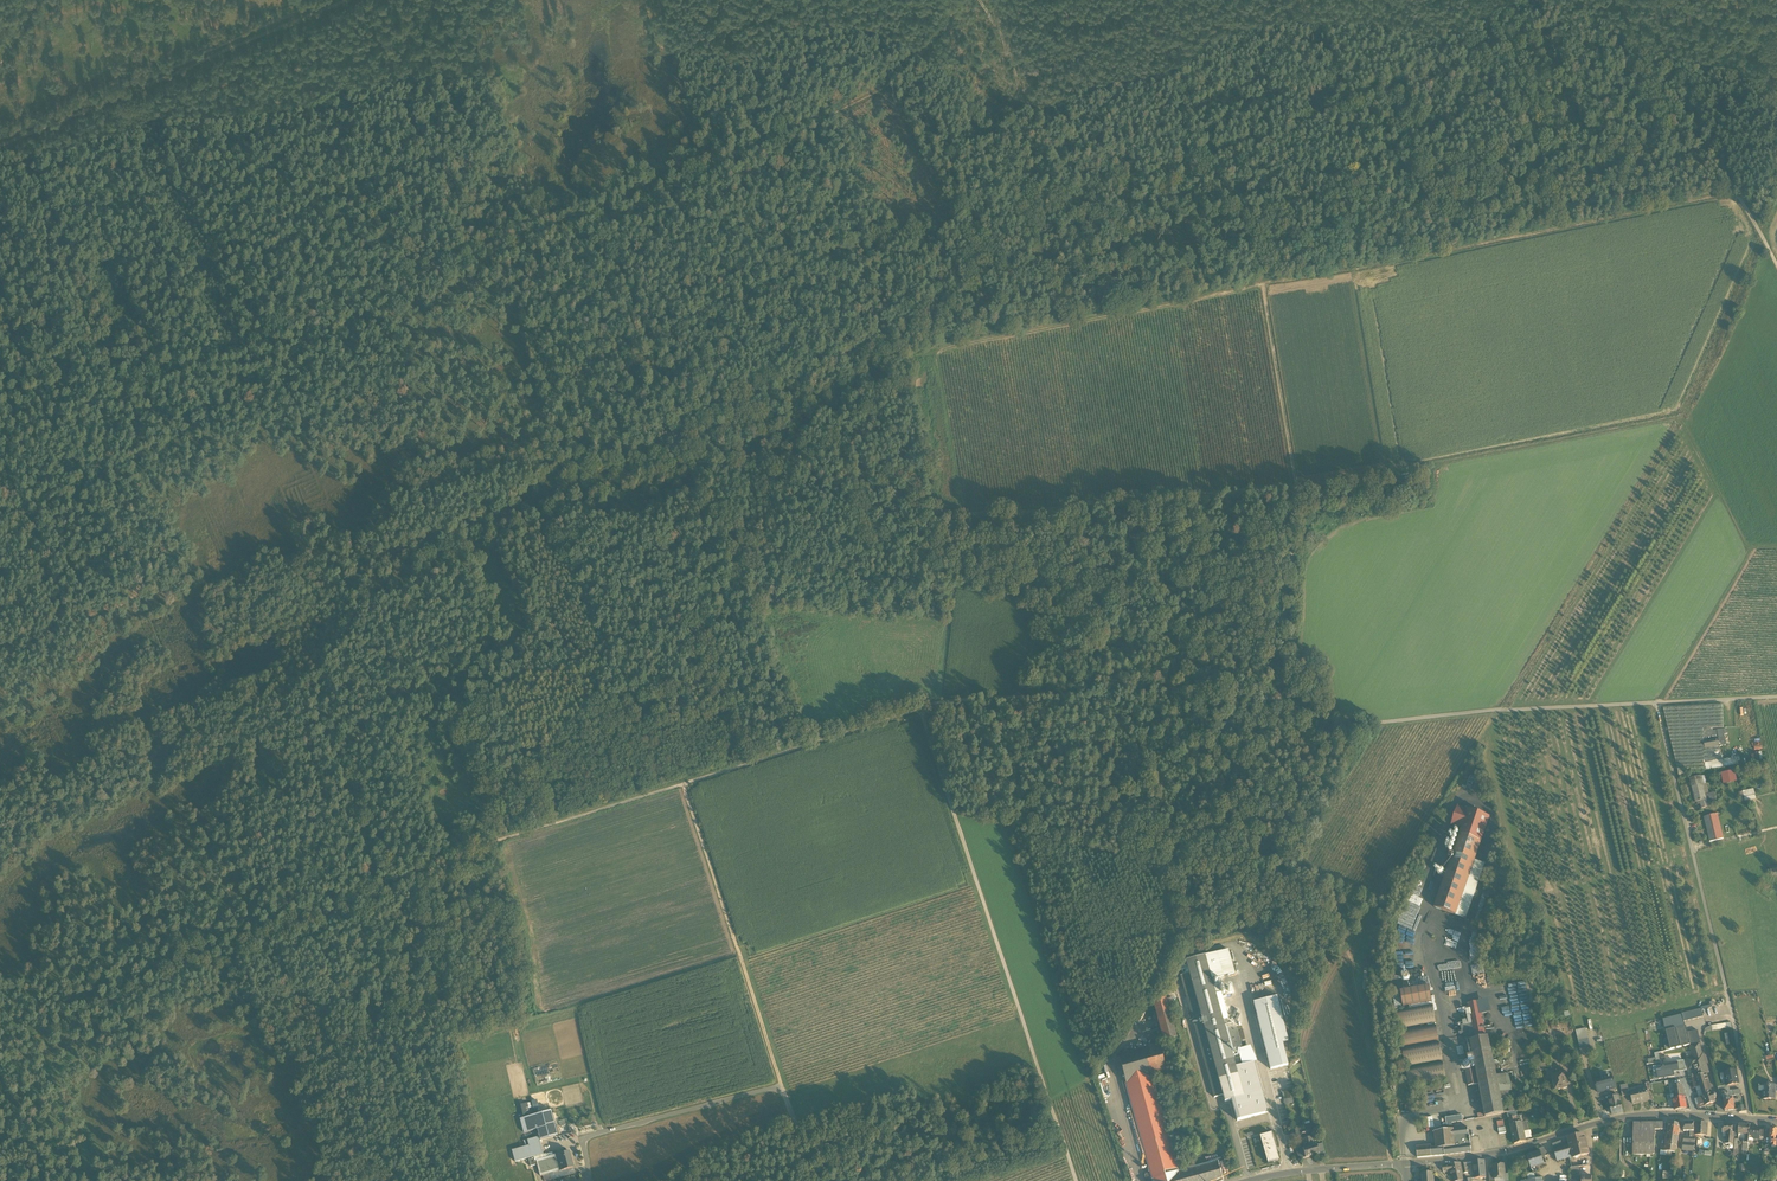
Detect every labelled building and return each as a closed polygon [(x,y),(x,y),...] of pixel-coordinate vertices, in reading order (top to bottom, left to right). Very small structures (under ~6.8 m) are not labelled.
[(1720,747),(1705,749),(1703,742),(1704,742),(1703,731),(1703,729),(1723,728),(1722,705),(1663,708),(1678,772),(1704,771),(1704,763),(1720,761),(1722,760),(1722,757),(1720,747)] [(1703,742),(1705,749),(1720,747),(1721,747),(1720,747),(1726,746),(1724,735),(1727,734),(1726,729),(1710,732),(1710,729),(1703,731),(1704,742),(1703,742)] [(1722,760),(1720,761),(1704,763),(1705,768),(1721,766),(1740,761),(1739,756),(1722,760)] [(1724,784),(1737,781),(1735,771),(1722,774),(1724,784)] [(1700,802),(1702,809),(1709,807),(1708,804),(1717,802),(1714,793),(1705,796),(1703,786),(1704,786),(1702,777),(1690,780),(1694,795),(1694,794),(1695,798),(1694,798),(1696,803),(1700,802)] [(1756,798),(1753,789),(1743,791),(1746,801),(1756,798)] [(1451,825),(1461,829),(1468,809),(1458,806),(1451,825)] [(1434,907),(1456,915),(1474,861),(1490,817),(1468,809),(1461,829),(1434,907)] [(1704,817),(1710,842),(1724,838),(1718,814),(1704,817)] [(1485,864),(1474,861),(1456,915),(1466,919),(1485,864)] [(1228,950),(1205,957),(1211,980),(1234,974),(1228,950)] [(1211,980),(1205,957),(1186,962),(1189,974),(1192,985),(1195,996),(1210,1048),(1223,1095),(1225,1102),(1231,1101),(1244,1097),(1236,1067),(1232,1054),(1231,1050),(1225,1030),(1224,1026),(1223,1020),(1222,1019),(1215,995),(1214,991),(1213,986),(1212,982),(1211,980)] [(1181,976),(1184,987),(1192,985),(1189,974),(1181,976)] [(1195,996),(1192,985),(1184,987),(1187,999),(1195,996)] [(1429,986),(1400,991),(1403,1006),(1432,1001),(1429,986)] [(1228,1018),(1221,993),(1215,995),(1222,1019),(1228,1018)] [(1193,1020),(1201,1050),(1210,1048),(1195,996),(1187,999),(1191,1013),(1193,1020)] [(1253,1003),(1270,1070),(1288,1065),(1282,1042),(1288,1041),(1277,997),(1253,1003)] [(1153,1003),(1164,1042),(1176,1038),(1165,999),(1153,1003)] [(1470,1040),(1486,1037),(1479,1002),(1468,1004),(1472,1024),(1460,1026),(1462,1033),(1467,1032),(1469,1040),(1470,1040)] [(1395,1011),(1398,1029),(1436,1022),(1432,1005),(1395,1011)] [(1701,1010),(1701,1009),(1681,1014),(1682,1015),(1684,1022),(1703,1017),(1701,1010)] [(1663,1020),(1666,1031),(1676,1029),(1683,1027),(1682,1022),(1684,1022),(1682,1015),(1663,1020)] [(1711,1026),(1712,1031),(1732,1028),(1731,1023),(1711,1026)] [(1400,1031),(1403,1047),(1439,1040),(1436,1025),(1400,1031)] [(1241,1026),(1236,1028),(1240,1041),(1245,1039),(1241,1026)] [(1683,1027),(1676,1029),(1681,1047),(1690,1045),(1687,1033),(1686,1026),(1685,1026),(1683,1027)] [(1234,1028),(1225,1030),(1231,1050),(1235,1049),(1242,1047),(1240,1041),(1236,1028),(1236,1027),(1234,1028)] [(1575,1030),(1578,1041),(1589,1039),(1586,1028),(1575,1030)] [(1666,1031),(1669,1045),(1671,1050),(1681,1047),(1676,1029),(1666,1031)] [(1690,1045),(1690,1047),(1698,1045),(1700,1041),(1698,1031),(1687,1033),(1690,1045)] [(1488,1036),(1486,1037),(1470,1040),(1471,1042),(1476,1069),(1479,1084),(1485,1117),(1516,1111),(1513,1098),(1508,1073),(1497,1075),(1491,1049),(1488,1036)] [(1578,1041),(1580,1048),(1590,1046),(1589,1039),(1578,1041)] [(1402,1049),(1405,1067),(1443,1060),(1439,1042),(1402,1049)] [(1151,1173),(1153,1180),(1191,1180),(1188,1171),(1178,1174),(1151,1077),(1166,1072),(1165,1068),(1162,1056),(1158,1044),(1118,1056),(1151,1173)] [(1238,1050),(1242,1066),(1254,1062),(1256,1062),(1249,1047),(1238,1050)] [(1223,1095),(1210,1048),(1201,1050),(1214,1098),(1223,1095)] [(1691,1051),(1693,1057),(1702,1055),(1700,1048),(1699,1048),(1691,1051)] [(1694,1074),(1695,1077),(1706,1074),(1708,1073),(1705,1062),(1704,1062),(1703,1059),(1704,1058),(1703,1055),(1702,1055),(1693,1057),(1692,1060),(1692,1061),(1688,1062),(1690,1069),(1694,1068),(1695,1073),(1694,1074)] [(1547,1061),(1538,1064),(1540,1072),(1549,1069),(1547,1061)] [(1684,1061),(1677,1061),(1677,1063),(1679,1071),(1685,1070),(1686,1071),(1686,1070),(1684,1061)] [(1268,1113),(1254,1062),(1242,1066),(1236,1067),(1244,1097),(1231,1101),(1237,1121),(1268,1113)] [(1446,1080),(1443,1062),(1406,1069),(1409,1087),(1446,1080)] [(1653,1073),(1654,1079),(1674,1076),(1673,1073),(1673,1071),(1679,1071),(1677,1063),(1653,1067),(1654,1073),(1653,1073)] [(1468,1086),(1479,1084),(1476,1069),(1465,1071),(1468,1086)] [(1727,1085),(1729,1085),(1739,1083),(1737,1071),(1726,1073),(1727,1077),(1726,1078),(1726,1080),(1727,1085)] [(1555,1090),(1555,1091),(1567,1088),(1567,1085),(1568,1085),(1567,1078),(1565,1078),(1564,1073),(1561,1074),(1561,1073),(1553,1074),(1554,1076),(1552,1076),(1554,1084),(1552,1084),(1553,1090),(1555,1090)] [(1701,1091),(1703,1097),(1712,1095),(1708,1082),(1706,1074),(1695,1077),(1692,1078),(1694,1088),(1696,1088),(1700,1087),(1701,1091)] [(1602,1079),(1595,1081),(1598,1093),(1615,1088),(1612,1078),(1609,1079),(1609,1077),(1602,1079)] [(1672,1086),(1674,1094),(1675,1098),(1684,1097),(1682,1084),(1680,1085),(1672,1086)] [(1762,1091),(1762,1099),(1775,1099),(1775,1093),(1776,1093),(1775,1085),(1765,1086),(1765,1091),(1762,1091)] [(1629,1093),(1628,1089),(1622,1090),(1623,1097),(1630,1096),(1629,1093)] [(1630,1092),(1633,1105),(1650,1101),(1648,1091),(1647,1089),(1646,1089),(1636,1091),(1630,1092)] [(1282,1093),(1284,1100),(1290,1098),(1289,1091),(1282,1093)] [(1713,1094),(1712,1095),(1703,1097),(1699,1098),(1698,1099),(1700,1104),(1700,1105),(1705,1104),(1705,1105),(1715,1102),(1714,1099),(1716,1099),(1716,1098),(1716,1096),(1714,1095),(1713,1095),(1713,1094)] [(1609,1099),(1613,1115),(1622,1112),(1618,1096),(1609,1099)] [(1684,1097),(1675,1098),(1673,1098),(1675,1110),(1686,1108),(1684,1097)] [(1733,1100),(1732,1100),(1729,1100),(1724,1101),(1725,1111),(1734,1110),(1733,1100)] [(522,1103),(523,1115),(530,1115),(529,1103),(522,1103)] [(539,1136),(540,1140),(554,1138),(549,1113),(534,1116),(539,1136)] [(1522,1115),(1523,1122),(1527,1121),(1532,1120),(1531,1113),(1522,1115)] [(581,1118),(583,1127),(592,1125),(589,1116),(581,1118)] [(1446,1119),(1447,1124),(1463,1121),(1462,1116),(1446,1119)] [(1508,1118),(1514,1144),(1526,1141),(1526,1139),(1524,1132),(1522,1122),(1518,1123),(1517,1116),(1508,1118)] [(1690,1131),(1694,1131),(1694,1122),(1684,1123),(1684,1131),(1690,1131)] [(1695,1135),(1706,1136),(1706,1132),(1707,1132),(1707,1123),(1695,1122),(1695,1135)] [(1633,1155),(1653,1156),(1655,1154),(1655,1131),(1663,1131),(1663,1123),(1633,1123),(1633,1155)] [(1668,1135),(1678,1137),(1680,1125),(1670,1123),(1668,1135)] [(1725,1137),(1734,1137),(1734,1134),(1732,1134),(1732,1125),(1722,1124),(1722,1134),(1725,1134),(1725,1137)] [(1749,1141),(1749,1137),(1750,1128),(1750,1126),(1739,1125),(1738,1135),(1744,1136),(1744,1141),(1744,1144),(1748,1144),(1749,1141)] [(1417,1157),(1417,1158),(1445,1156),(1471,1152),(1469,1135),(1467,1127),(1434,1132),(1436,1148),(1431,1149),(1431,1146),(1417,1147),(1418,1157),(1417,1157)] [(1305,1130),(1299,1132),(1300,1137),(1302,1136),(1311,1134),(1315,1133),(1313,1128),(1311,1128),(1305,1130)] [(1754,1129),(1750,1128),(1749,1137),(1753,1137),(1753,1138),(1760,1139),(1760,1138),(1760,1131),(1761,1129),(1754,1128),(1754,1129)] [(1683,1150),(1692,1151),(1694,1152),(1695,1137),(1694,1137),(1694,1131),(1690,1131),(1690,1137),(1684,1137),(1683,1150)] [(1268,1164),(1279,1160),(1271,1133),(1260,1136),(1268,1164)] [(1573,1157),(1573,1158),(1575,1158),(1578,1157),(1589,1154),(1584,1135),(1574,1137),(1573,1137),(1570,1138),(1568,1139),(1570,1145),(1571,1152),(1572,1157),(1573,1157)] [(1671,1153),(1676,1153),(1678,1137),(1668,1135),(1666,1148),(1666,1152),(1667,1152),(1671,1153)] [(512,1150),(515,1162),(534,1157),(544,1155),(540,1140),(539,1136),(527,1140),(529,1145),(512,1150)] [(1303,1149),(1305,1158),(1308,1158),(1319,1155),(1316,1145),(1314,1146),(1312,1137),(1303,1140),(1305,1148),(1303,1149)] [(1729,1147),(1731,1147),(1731,1145),(1733,1146),(1734,1137),(1725,1137),(1725,1145),(1729,1145),(1729,1147)] [(1554,1149),(1557,1161),(1566,1159),(1565,1154),(1571,1152),(1570,1145),(1563,1147),(1554,1149)] [(1540,1152),(1542,1157),(1547,1155),(1544,1147),(1538,1149),(1540,1152)] [(1296,1151),(1299,1160),(1305,1158),(1303,1149),(1296,1151)] [(555,1155),(559,1171),(574,1167),(570,1151),(555,1155)] [(1527,1157),(1531,1168),(1544,1163),(1542,1157),(1540,1152),(1527,1157)] [(544,1180),(545,1180),(552,1179),(550,1173),(559,1171),(555,1155),(547,1157),(546,1154),(544,1155),(534,1157),(534,1158),(529,1159),(530,1166),(536,1165),(537,1167),(538,1167),(540,1176),(543,1175),(544,1180)] [(1472,1162),(1474,1178),(1486,1178),(1484,1161),(1472,1162)] [(1193,1169),(1196,1180),(1222,1180),(1217,1163),(1193,1169)] [(1452,1180),(1461,1180),(1464,1180),(1460,1164),(1449,1165),(1442,1166),(1443,1172),(1450,1172),(1452,1180)] [(1493,1172),(1494,1178),(1505,1177),(1505,1174),(1504,1165),(1493,1166),(1493,1172)] [(550,1173),(552,1179),(575,1174),(574,1167),(559,1171),(550,1173)] [(1151,1173),(1145,1174),(1145,1176),(1145,1179),(1147,1180),(1153,1180),(1151,1173)] [(1433,1173),(1421,1173),(1422,1180),(1434,1180),(1433,1173)]
